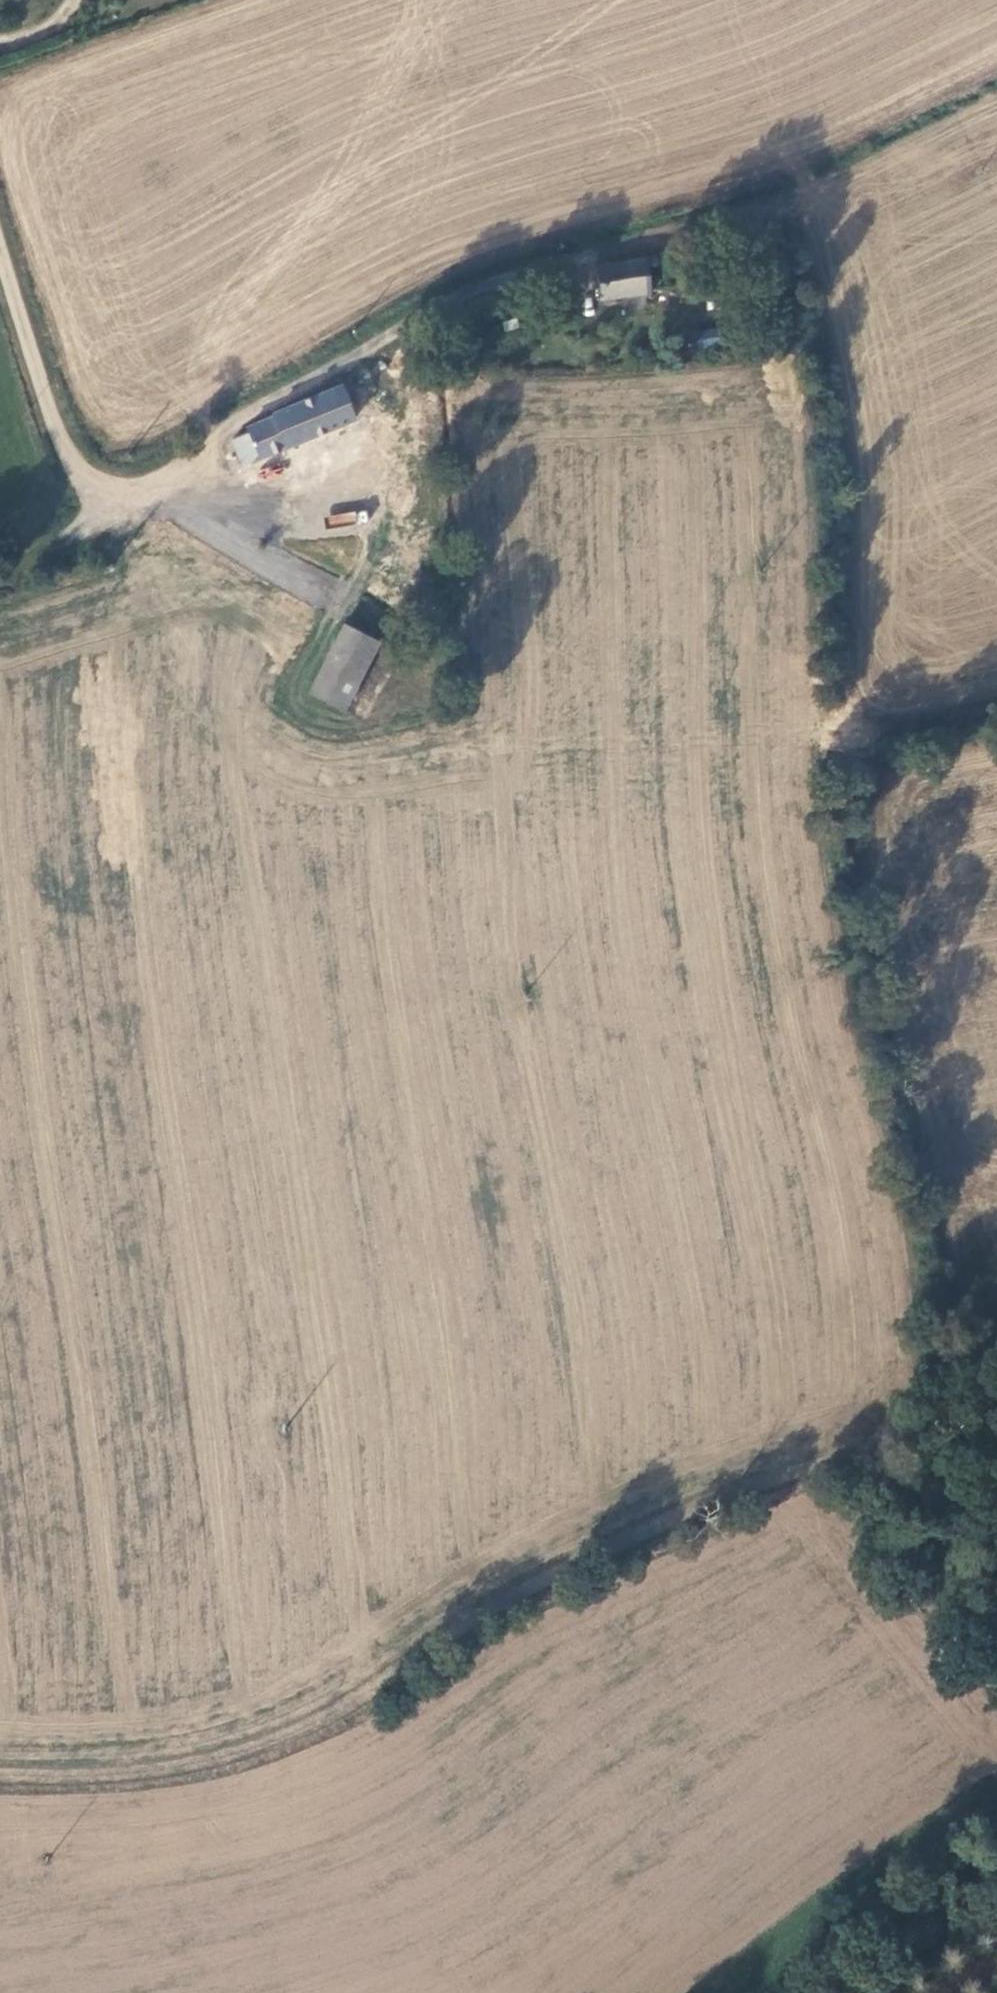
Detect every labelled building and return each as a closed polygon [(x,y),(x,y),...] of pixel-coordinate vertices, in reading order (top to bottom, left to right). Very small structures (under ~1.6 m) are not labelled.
[(605,296),(670,290),(668,262),(653,263),(652,257),(602,264),(605,296)] [(245,463),(359,417),(346,383),(278,412),(274,416),(249,427),(251,433),(235,439),(245,463)] [(329,526),(356,522),(355,511),(328,515),(329,526)] [(314,692),(350,710),(384,642),(349,624),(314,692)]
